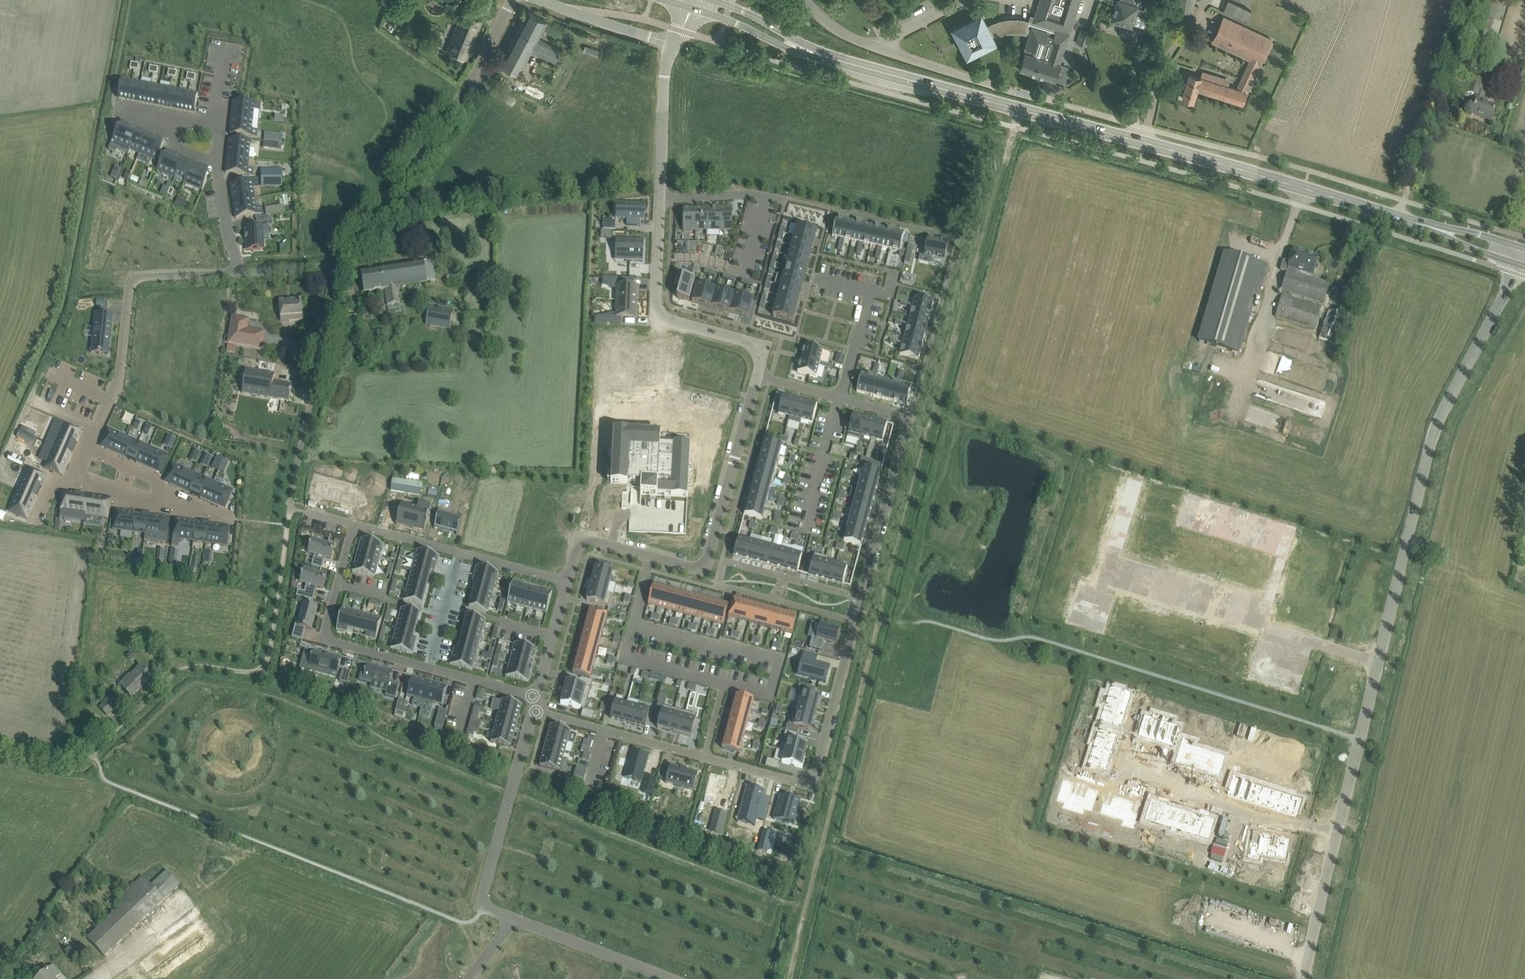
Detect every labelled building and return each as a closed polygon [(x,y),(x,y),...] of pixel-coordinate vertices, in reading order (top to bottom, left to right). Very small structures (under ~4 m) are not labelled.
[(955,32),(958,38),(956,41),(959,45),(962,46),(965,52),(972,54),(992,44),(993,43),(993,42),(994,42),(994,41),(994,40),(994,39),(994,38),(994,37),(993,36),(993,35),(994,34),(995,34),(996,34),(996,35),(997,35),(996,35),(996,36),(999,35),(1001,34),(1003,33),(1005,33),(1008,32),(1010,32),(1012,32),(1015,32),(1017,32),(1020,32),(1022,32),(1024,33),(1027,34),(1027,33),(1026,33),(1027,32),(1030,33),(1024,52),(1026,53),(1020,69),(1032,72),(1033,75),(1034,76),(1035,77),(1036,78),(1038,78),(1040,78),(1041,77),(1043,76),(1055,80),(1055,79),(1066,82),(1068,65),(1060,63),(1081,0),(1040,0),(1034,18),(1030,17),(1029,20),(1026,19),(1024,19),(1021,18),(1018,18),(1015,18),(1012,18),(1009,18),(1006,19),(1004,19),(1001,20),(998,21),(995,21),(993,23),(990,24),(987,25),(983,17),(977,15),(957,26),(955,32)] [(1137,6),(1139,0),(1118,0),(1116,7),(1115,10),(1112,19),(1120,22),(1120,21),(1124,22),(1124,23),(1131,25),(1134,16),(1137,6)] [(1195,0),(1177,0),(1176,10),(1192,13),(1195,0)] [(1246,23),(1252,11),(1230,0),(1228,0),(1223,12),(1246,23)] [(467,60),(485,16),(464,8),(446,52),(467,60)] [(554,63),(557,59),(561,50),(538,38),(548,20),(529,10),(501,64),(520,74),(531,51),(554,63)] [(1246,93),(1268,47),(1271,38),(1224,16),(1212,41),(1251,60),(1249,65),(1238,89),(1190,74),(1182,98),(1193,101),(1197,89),(1243,103),(1246,93)] [(1485,50),(1493,22),(1481,19),(1473,47),(1485,50)] [(391,32),(396,26),(391,22),(386,28),(391,32)] [(1090,32),(1081,29),(1076,43),(1086,46),(1090,32)] [(599,50),(586,45),(584,51),(597,56),(599,50)] [(1486,92),(1481,91),(1484,81),(1473,77),(1468,91),(1479,95),(1477,100),(1472,114),(1473,114),(1474,113),(1483,116),(1482,118),(1491,120),(1496,106),(1483,102),(1486,92)] [(132,82),(122,80),(118,98),(128,99),(132,82)] [(160,87),(157,105),(166,107),(169,89),(170,83),(161,81),(160,87)] [(132,82),(128,99),(138,101),(141,83),(132,82)] [(141,83),(138,101),(147,103),(151,85),(141,83)] [(151,85),(147,103),(157,105),(160,87),(151,85)] [(169,89),(166,107),(175,109),(179,91),(169,89)] [(179,91),(175,109),(185,110),(188,92),(179,91)] [(188,92),(185,110),(195,112),(198,94),(188,92)] [(233,107),(232,118),(253,120),(254,110),(260,111),(260,103),(245,102),(234,101),(233,107)] [(231,129),(230,135),(242,136),(257,137),(258,130),(252,130),(253,120),(232,118),(231,129)] [(128,154),(139,129),(127,124),(123,133),(117,130),(109,149),(116,152),(117,150),(128,154)] [(140,154),(148,133),(139,129),(128,154),(129,154),(130,150),(140,154)] [(160,139),(148,133),(140,154),(158,161),(163,149),(157,147),(160,139)] [(273,134),(272,141),(282,142),(283,135),(273,134)] [(229,145),(228,156),(249,158),(251,142),(241,141),(230,139),(229,145)] [(175,178),(183,158),(171,153),(168,161),(162,159),(157,171),(175,178)] [(227,167),(226,173),(238,175),(253,176),(253,169),(247,168),(249,158),(228,156),(227,167)] [(184,182),(193,162),(183,158),(175,178),(175,179),(177,175),(185,179),(184,182)] [(205,167),(193,162),(184,182),(202,190),(207,178),(201,176),(205,167)] [(242,183),(231,185),(232,191),(233,202),(254,198),(252,189),(258,188),(257,181),(242,183)] [(254,198),(233,202),(235,212),(236,218),(248,217),(263,214),(262,207),(256,208),(254,199),(254,198)] [(621,202),(620,219),(627,219),(627,225),(640,226),(640,220),(645,220),(646,203),(621,202)] [(276,207),(266,208),(267,216),(271,215),(277,214),(276,207)] [(696,209),(696,231),(708,231),(708,207),(702,207),(702,209),(696,209)] [(708,207),(708,231),(720,231),(720,207),(708,207)] [(720,207),(720,231),(732,231),(732,207),(720,207)] [(683,209),(683,231),(696,231),(696,209),(683,209)] [(267,216),(255,218),(256,218),(257,218),(257,224),(271,221),(270,221),(269,216),(271,216),(271,215),(267,216)] [(837,217),(832,236),(841,238),(843,239),(847,220),(837,217)] [(603,220),(603,229),(615,230),(615,221),(603,220)] [(847,220),(843,239),(845,239),(852,241),(856,222),(847,220)] [(856,222),(852,241),(860,242),(862,243),(866,224),(856,222)] [(866,224),(862,243),(864,243),(871,245),(875,226),(866,224)] [(246,238),(245,238),(245,239),(246,239),(247,250),(265,249),(264,239),(264,232),(269,232),(269,225),(245,227),(246,238)] [(814,241),(817,231),(797,225),(794,236),(814,241)] [(875,226),(871,245),(878,246),(880,247),(885,228),(875,226)] [(885,228),(880,247),(882,247),(890,249),(894,230),(885,228)] [(894,230),(890,249),(900,251),(901,249),(904,232),(894,230)] [(812,251),(814,241),(794,236),(791,246),(812,251)] [(928,238),(924,255),(932,257),(945,260),(949,242),(928,238)] [(617,250),(617,255),(626,255),(626,261),(643,262),(644,240),(629,239),(618,239),(617,250)] [(809,261),(812,251),(791,246),(789,256),(809,261)] [(1296,274),(1298,269),(1313,274),(1318,257),(1293,250),(1290,262),(1283,260),(1280,269),(1287,271),(1286,274),(1296,276),(1296,274)] [(1225,254),(1223,263),(1205,257),(1168,378),(1225,395),(1238,353),(1255,295),(1259,296),(1268,265),(1226,252),(1225,254)] [(806,271),(809,261),(789,256),(786,265),(806,271)] [(402,303),(399,289),(428,284),(428,282),(436,281),(433,260),(361,272),(364,293),(385,289),(388,305),(402,303)] [(804,281),(806,271),(786,265),(784,275),(804,281)] [(1286,274),(1281,290),(1284,291),(1282,296),(1283,296),(1277,317),(1313,328),(1320,306),(1285,296),(1286,292),(1324,303),(1327,293),(1330,284),(1296,274),(1296,276),(1286,274)] [(801,291),(804,281),(784,275),(781,285),(801,291)] [(603,277),(603,278),(607,278),(611,287),(617,288),(617,300),(638,301),(638,286),(629,285),(630,278),(603,277)] [(683,277),(677,298),(690,301),(695,280),(683,277)] [(702,305),(707,287),(697,284),(692,302),(702,305)] [(798,300),(801,291),(781,285),(778,295),(798,300)] [(711,307),(716,289),(707,287),(702,305),(711,307)] [(720,310),(725,292),(716,289),(711,307),(720,310)] [(730,312),(734,294),(725,292),(720,310),(730,312)] [(739,314),(744,297),(734,294),(730,312),(739,314)] [(796,310),(798,300),(778,295),(776,305),(796,310)] [(749,317),(753,299),(744,297),(739,314),(749,317)] [(913,305),(912,307),(931,312),(934,302),(915,297),(913,305)] [(281,317),(288,316),(289,321),(303,319),(301,299),(280,300),(281,317)] [(595,317),(595,323),(621,324),(621,318),(637,318),(638,301),(617,300),(616,312),(595,317)] [(793,321),(796,310),(776,305),(773,315),(793,321)] [(428,307),(424,326),(449,331),(453,312),(428,307)] [(912,309),(910,317),(928,321),(931,312),(912,307),(912,309)] [(1339,345),(1349,319),(1328,310),(1318,337),(1339,345)] [(95,312),(92,346),(110,348),(113,315),(95,312)] [(346,316),(348,326),(359,325),(358,315),(346,316)] [(908,324),(907,326),(926,331),(928,321),(910,317),(908,324)] [(262,348),(265,331),(231,325),(229,343),(262,348)] [(907,328),(905,335),(924,340),(926,331),(907,326),(907,328)] [(903,342),(902,344),(921,349),(924,340),(905,335),(903,342)] [(236,352),(237,345),(228,344),(227,350),(236,352)] [(902,346),(900,355),(918,360),(921,349),(902,344),(902,346)] [(804,346),(801,359),(820,364),(820,362),(823,351),(804,346)] [(838,353),(836,362),(842,363),(844,355),(838,353)] [(801,359),(798,372),(816,377),(819,366),(820,364),(801,359)] [(246,369),(243,387),(253,388),(252,395),(289,401),(292,385),(273,382),(275,374),(246,369)] [(862,373),(857,392),(870,395),(875,376),(873,376),(862,373)] [(875,376),(870,395),(882,398),(887,380),(877,377),(875,376)] [(887,380),(882,398),(894,401),(899,383),(897,382),(887,380)] [(899,383),(894,401),(907,405),(912,386),(901,383),(899,383)] [(790,417),(795,399),(783,396),(783,397),(778,414),(790,417)] [(801,420),(806,402),(795,399),(790,417),(789,421),(800,424),(801,420)] [(812,423),(817,406),(817,405),(806,402),(801,420),(812,423)] [(859,440),(865,418),(853,415),(847,437),(859,440)] [(871,438),(876,421),(865,418),(859,440),(861,436),(871,438)] [(57,421),(47,443),(73,454),(72,453),(76,443),(78,443),(80,438),(82,432),(73,428),(57,421)] [(883,442),(887,425),(887,424),(876,421),(871,438),(883,442)] [(22,427),(20,431),(27,434),(34,437),(35,433),(22,427)] [(108,428),(104,437),(110,439),(106,449),(120,455),(128,437),(108,428)] [(614,431),(611,484),(627,485),(628,483),(641,484),(641,494),(687,497),(691,435),(614,431)] [(27,434),(24,440),(34,445),(36,438),(34,437),(27,434)] [(128,437),(120,455),(125,458),(126,456),(131,459),(139,441),(128,437)] [(779,456),(782,445),(765,441),(764,440),(764,441),(762,452),(779,456)] [(139,441),(131,459),(137,461),(136,463),(142,465),(150,446),(139,441)] [(48,444),(41,460),(47,462),(44,468),(50,470),(54,472),(63,476),(65,471),(73,454),(47,443),(48,444)] [(150,446),(142,465),(156,471),(164,453),(150,446)] [(776,467),(779,456),(762,452),(759,462),(776,467)] [(10,454),(8,460),(22,467),(25,460),(10,454)] [(221,466),(219,471),(223,473),(228,462),(222,459),(220,464),(219,466),(221,466)] [(773,477),(776,467),(759,462),(756,473),(773,477)] [(192,472),(178,466),(170,484),(184,491),(192,472)] [(29,467),(19,489),(37,498),(38,497),(37,497),(41,486),(42,487),(45,481),(47,476),(38,472),(29,467)] [(881,473),(881,472),(864,467),(861,478),(878,483),(881,473)] [(363,470),(361,482),(385,487),(387,475),(363,470)] [(192,472),(184,491),(189,493),(190,492),(195,494),(203,477),(192,472)] [(770,488),(773,477),(756,473),(753,483),(770,488)] [(311,474),(307,492),(348,502),(350,493),(337,490),(339,482),(323,478),(324,477),(311,474)] [(203,477),(195,494),(201,497),(200,498),(206,500),(214,482),(203,477)] [(875,493),(878,483),(861,478),(858,489),(875,493)] [(393,479),(391,491),(420,495),(422,484),(393,479)] [(214,482),(206,500),(220,507),(224,497),(230,500),(234,490),(214,482)] [(768,498),(770,488),(753,483),(750,493),(768,498)] [(19,489),(9,511),(18,516),(28,520),(30,514),(37,498),(19,489)] [(466,489),(463,500),(471,503),(474,491),(466,489)] [(873,504),(875,493),(858,489),(855,499),(873,504)] [(62,501),(60,519),(60,520),(60,518),(84,521),(87,495),(87,496),(75,494),(76,493),(70,492),(64,491),(62,501)] [(765,509),(768,498),(750,493),(748,504),(765,509)] [(87,495),(84,521),(84,522),(101,525),(102,518),(108,518),(110,508),(111,498),(105,497),(87,495)] [(870,514),(873,504),(855,499),(852,510),(870,514)] [(402,503),(396,524),(423,532),(430,504),(419,501),(417,507),(402,503)] [(762,519),(765,509),(748,504),(745,514),(744,515),(745,515),(762,519)] [(440,509),(434,529),(435,529),(435,527),(457,533),(457,535),(463,515),(462,515),(462,517),(440,511),(440,509)] [(114,518),(113,529),(121,530),(120,537),(132,539),(133,532),(134,532),(137,513),(122,510),(120,519),(114,518)] [(867,525),(870,514),(852,510),(850,520),(867,525)] [(137,513),(134,532),(145,534),(144,540),(145,540),(149,516),(143,515),(143,513),(137,513)] [(149,516),(145,540),(166,544),(169,528),(163,527),(164,516),(155,515),(155,516),(149,516)] [(174,529),(172,546),(179,547),(180,539),(194,542),(197,521),(182,519),(180,529),(174,529)] [(864,535),(867,525),(850,520),(847,530),(864,535)] [(206,543),(209,524),(203,524),(203,522),(197,521),(194,542),(206,543)] [(209,524),(206,543),(227,546),(229,536),(228,536),(223,536),(224,525),(215,524),(215,525),(209,524)] [(862,545),(864,535),(847,530),(844,541),(861,546),(862,545)] [(745,558),(749,541),(739,538),(738,538),(734,555),(733,556),(734,556),(745,558)] [(362,551),(380,556),(383,545),(361,539),(358,550),(362,551)] [(312,540),(308,553),(315,555),(312,566),(322,569),(325,558),(331,559),(335,546),(312,540)] [(755,561),(760,544),(749,541),(745,558),(755,561)] [(766,564),(770,547),(760,544),(755,561),(766,564)] [(776,567),(781,549),(770,547),(766,564),(776,567)] [(1084,547),(1081,557),(1101,563),(1104,554),(1084,547)] [(786,570),(791,552),(781,549),(776,567),(786,570)] [(439,557),(440,556),(417,550),(417,551),(414,560),(437,566),(439,557)] [(1190,550),(1183,571),(1192,573),(1199,553),(1190,550)] [(362,551),(359,561),(378,566),(380,556),(362,551)] [(802,555),(791,552),(786,570),(797,572),(797,573),(798,573),(798,572),(797,572),(802,555)] [(1199,553),(1192,573),(1201,576),(1208,556),(1199,553)] [(820,579),(826,557),(814,554),(809,575),(808,575),(808,576),(809,576),(820,579)] [(831,582),(836,564),(825,561),(826,557),(820,579),(831,582)] [(1081,557),(1078,566),(1098,572),(1101,563),(1081,557)] [(435,572),(437,566),(414,560),(412,570),(430,575),(431,571),(435,572)] [(375,577),(378,566),(359,561),(358,567),(354,566),(352,571),(375,577)] [(1239,563),(1233,583),(1242,586),(1248,566),(1239,563)] [(843,584),(847,567),(836,564),(831,582),(842,585),(843,585),(843,584)] [(499,572),(476,566),(476,567),(474,576),(496,582),(499,573),(499,572)] [(613,571),(596,566),(593,578),(610,583),(613,571)] [(1078,566),(1075,575),(1095,582),(1098,572),(1078,566)] [(1248,566),(1242,586),(1251,589),(1257,568),(1248,566)] [(298,590),(296,596),(313,601),(317,587),(323,589),(327,575),(304,569),(300,582),(307,584),(305,592),(298,590)] [(428,585),(430,575),(412,570),(409,580),(428,585)] [(1298,572),(1295,587),(1308,590),(1312,575),(1298,572)] [(1312,575),(1308,590),(1322,593),(1325,578),(1312,575)] [(493,593),(496,582),(474,576),(472,582),(476,583),(475,587),(493,593)] [(607,593),(610,583),(593,578),(590,589),(612,595),(612,594),(607,593)] [(425,595),(428,585),(409,580),(406,590),(425,595)] [(523,583),(513,580),(507,603),(517,605),(518,601),(522,587),(523,583)] [(658,607),(663,587),(654,584),(648,604),(658,607)] [(491,603),(493,593),(475,587),(472,598),(491,603)] [(527,608),(532,589),(522,587),(518,601),(517,605),(527,608)] [(667,609),(673,589),(663,587),(658,607),(667,609)] [(1295,587),(1291,601),(1305,605),(1308,590),(1295,587)] [(553,591),(543,588),(542,592),(537,611),(547,613),(553,591)] [(532,589),(527,608),(537,611),(542,592),(532,589)] [(609,606),(612,595),(590,589),(587,600),(609,606)] [(677,612),(682,592),(673,589),(667,609),(677,612)] [(422,605),(425,595),(406,590),(404,600),(403,600),(422,606),(422,605)] [(1308,590),(1305,605),(1318,608),(1322,593),(1308,590)] [(686,614),(691,594),(682,592),(677,612),(686,614)] [(695,617),(701,597),(691,594),(686,614),(695,617)] [(1132,594),(1126,614),(1135,617),(1141,597),(1132,594)] [(704,619),(710,599),(701,597),(695,617),(704,619)] [(1141,597),(1135,617),(1144,620),(1150,600),(1141,597)] [(488,612),(491,603),(472,598),(470,607),(469,607),(469,608),(488,613),(488,612)] [(714,622),(719,602),(710,599),(704,619),(714,622)] [(740,619),(744,602),(733,599),(729,616),(740,619)] [(1291,601),(1288,616),(1301,620),(1305,605),(1291,601)] [(727,604),(719,602),(714,622),(723,624),(729,604),(727,604)] [(750,622),(755,605),(744,602),(740,619),(750,622)] [(296,624),(292,638),(302,641),(302,640),(305,629),(311,630),(315,617),(316,613),(318,607),(312,605),(311,605),(304,603),(298,625),(296,624)] [(760,625),(765,608),(755,605),(750,622),(760,625)] [(1305,605),(1301,620),(1315,623),(1318,608),(1305,605)] [(346,632),(347,629),(352,610),(343,607),(337,630),(346,632)] [(420,613),(401,608),(401,609),(399,618),(417,623),(420,614),(420,613)] [(771,628),(775,610),(765,608),(760,625),(771,628)] [(1181,609),(1174,629),(1183,632),(1189,612),(1181,609)] [(357,631),(362,613),(352,610),(347,629),(357,631)] [(607,614),(590,610),(587,621),(604,625),(607,614)] [(781,631),(786,613),(775,610),(771,628),(781,631)] [(367,634),(372,615),(362,613),(357,631),(367,634)] [(792,634),(797,616),(786,613),(781,631),(792,634)] [(376,640),(382,618),(372,615),(367,634),(366,638),(376,640)] [(486,621),(486,620),(467,615),(467,616),(465,625),(483,630),(486,621)] [(415,633),(417,623),(399,618),(396,628),(415,633)] [(1220,619),(1214,639),(1223,642),(1229,622),(1220,619)] [(601,636),(604,625),(587,621),(584,631),(601,636)] [(1229,622),(1223,642),(1232,645),(1238,625),(1229,622)] [(813,637),(810,647),(821,650),(824,641),(836,644),(840,629),(820,624),(816,638),(813,637)] [(480,640),(483,630),(465,625),(462,635),(480,640)] [(1238,625),(1232,645),(1241,648),(1247,628),(1238,625)] [(413,638),(415,633),(396,628),(393,638),(416,644),(417,639),(413,638)] [(599,646),(601,636),(584,631),(581,642),(599,646)] [(478,650),(480,640),(462,635),(459,645),(478,650)] [(413,654),(416,644),(393,638),(391,648),(390,648),(413,655),(413,654)] [(596,657),(599,646),(581,642),(578,652),(596,657)] [(515,643),(512,655),(530,660),(532,654),(535,655),(537,649),(515,643)] [(475,660),(478,650),(459,645),(458,650),(454,649),(453,654),(475,660)] [(313,651),(309,666),(337,674),(339,669),(339,668),(342,658),(342,657),(341,657),(333,655),(332,655),(329,654),(326,653),(323,653),(324,652),(323,652),(314,650),(313,650),(313,651)] [(593,667),(596,657),(578,652),(576,662),(593,667)] [(804,652),(802,659),(808,661),(805,673),(814,675),(813,679),(826,683),(830,666),(816,662),(818,656),(804,652)] [(473,670),(475,660),(453,654),(450,664),(472,671),(473,670)] [(509,665),(527,670),(530,660),(512,655),(509,665)] [(590,678),(593,667),(576,662),(573,673),(590,678)] [(362,670),(359,681),(372,684),(373,681),(388,686),(386,696),(395,699),(400,684),(390,681),(393,672),(393,671),(385,669),(384,668),(384,669),(376,667),(376,666),(375,666),(375,667),(367,664),(366,664),(367,664),(367,665),(365,670),(362,670)] [(509,665),(506,676),(528,682),(531,671),(527,670),(509,665)] [(151,676),(144,669),(143,668),(133,679),(130,676),(120,685),(132,696),(151,676)] [(343,670),(340,682),(347,684),(351,671),(346,670),(343,669),(343,670)] [(424,701),(429,681),(427,680),(426,680),(420,679),(420,678),(419,678),(413,677),(413,676),(412,676),(412,677),(407,696),(424,701)] [(588,699),(593,681),(581,678),(579,684),(567,681),(564,692),(588,699)] [(433,682),(429,681),(424,701),(435,704),(436,701),(443,703),(442,706),(442,707),(448,685),(447,685),(447,686),(441,684),(440,684),(434,682),(433,682)] [(798,691),(795,702),(817,708),(820,696),(812,694),(814,688),(800,684),(798,691)] [(1131,694),(1110,687),(1104,705),(1125,712),(1131,694)] [(122,701),(115,694),(113,692),(99,706),(108,715),(122,701)] [(586,707),(588,699),(564,692),(561,704),(583,710),(581,717),(593,720),(595,712),(588,711),(589,708),(586,707)] [(660,692),(655,713),(661,715),(657,728),(669,731),(675,709),(664,706),(668,694),(660,692)] [(751,711),(754,700),(736,695),(733,706),(751,711)] [(399,699),(396,711),(403,713),(407,701),(399,699)] [(519,717),(522,706),(502,701),(502,702),(494,700),(492,710),(499,712),(519,717)] [(622,722),(627,704),(615,701),(610,718),(622,722)] [(795,702),(792,713),(814,719),(817,708),(795,702)] [(633,725),(638,707),(627,704),(622,722),(633,725)] [(1125,712),(1104,705),(1098,723),(1120,729),(1125,712)] [(748,721),(751,711),(733,706),(730,717),(748,721)] [(447,711),(440,709),(435,727),(442,728),(441,732),(442,732),(449,707),(448,707),(447,711)] [(649,710),(638,707),(633,725),(644,728),(649,710)] [(680,734),(686,712),(675,709),(669,731),(680,734)] [(516,727),(519,717),(499,712),(497,722),(516,727)] [(691,737),(697,715),(686,712),(680,734),(691,737)] [(787,724),(786,731),(798,734),(800,727),(811,730),(811,728),(814,719),(792,713),(789,725),(787,724)] [(1162,721),(1145,715),(1138,737),(1156,742),(1162,721)] [(745,732),(748,721),(730,717),(728,727),(745,732)] [(1180,727),(1162,721),(1156,742),(1173,748),(1180,727)] [(513,737),(516,727),(497,722),(494,731),(513,737)] [(571,731),(570,731),(564,729),(558,728),(558,727),(558,728),(551,726),(552,726),(551,726),(548,737),(568,742),(570,732),(571,732),(571,731)] [(742,742),(745,732),(728,727),(725,737),(742,742)] [(510,748),(513,737),(494,731),(491,742),(510,748)] [(786,731),(780,750),(805,756),(808,745),(796,742),(798,734),(786,731)] [(1092,748),(1112,755),(1117,737),(1097,731),(1092,748)] [(568,742),(548,737),(547,740),(547,741),(546,746),(565,751),(566,751),(565,751),(568,742)] [(739,753),(742,742),(725,737),(722,748),(739,753)] [(1192,746),(1181,743),(1174,764),(1186,767),(1186,766),(1192,746)] [(565,752),(565,751),(546,746),(544,751),(544,752),(543,755),(566,762),(566,761),(563,760),(565,751),(565,752)] [(1203,750),(1192,746),(1186,766),(1197,770),(1203,750)] [(1106,772),(1112,755),(1092,748),(1086,766),(1106,772)] [(780,750),(785,752),(782,763),(802,768),(802,766),(805,756),(780,750)] [(1214,753),(1203,750),(1197,770),(1208,773),(1214,753)] [(649,755),(632,751),(625,778),(642,782),(649,755)] [(1226,757),(1214,753),(1208,773),(1207,774),(1219,778),(1226,757)] [(563,772),(566,762),(543,755),(540,766),(540,767),(541,766),(547,768),(553,770),(559,771),(559,772),(560,772),(560,771),(563,772)] [(778,770),(780,762),(768,759),(765,767),(778,770)] [(670,765),(666,783),(667,783),(692,790),(693,790),(698,772),(697,772),(697,773),(687,770),(687,769),(686,768),(685,770),(682,769),(682,768),(681,767),(681,768),(671,766),(671,765),(670,765)] [(584,779),(586,773),(576,770),(574,776),(584,779)] [(703,798),(703,799),(704,799),(705,796),(718,799),(721,788),(724,789),(724,788),(727,777),(710,772),(710,773),(711,773),(704,798),(703,798)] [(646,775),(642,792),(652,794),(656,778),(646,775)] [(1241,779),(1231,775),(1225,794),(1236,797),(1241,779)] [(1056,800),(1074,806),(1080,785),(1063,779),(1056,800)] [(1251,782),(1241,779),(1236,797),(1245,800),(1251,782)] [(1261,785),(1251,782),(1245,800),(1255,803),(1261,785)] [(1074,806),(1091,811),(1098,790),(1080,785),(1074,806)] [(1271,788),(1261,785),(1255,803),(1265,806),(1271,788)] [(747,786),(739,814),(764,821),(768,803),(762,801),(765,791),(747,786)] [(1280,791),(1271,788),(1265,806),(1274,809),(1280,791)] [(1290,794),(1280,791),(1274,809),(1284,813),(1290,794)] [(1099,813),(1117,818),(1123,798),(1106,793),(1099,813)] [(1300,797),(1290,794),(1284,813),(1294,816),(1300,797)] [(776,813),(774,819),(784,822),(794,825),(800,800),(781,795),(780,795),(776,813)] [(1123,798),(1117,818),(1135,824),(1141,804),(1123,798)] [(1161,826),(1168,805),(1151,800),(1144,821),(1161,826)] [(1161,826),(1171,829),(1177,809),(1167,806),(1161,826)] [(1177,809),(1171,829),(1181,833),(1188,813),(1177,809)] [(727,813),(716,810),(713,820),(715,820),(712,831),(721,834),(727,813)] [(1188,813),(1181,833),(1192,836),(1198,816),(1188,813)] [(1215,820),(1198,815),(1198,816),(1192,836),(1208,841),(1215,820)] [(772,833),(764,830),(758,851),(767,853),(768,849),(770,850),(772,841),(770,840),(772,833)] [(1267,856),(1271,835),(1252,832),(1248,853),(1267,856)] [(1286,860),(1290,838),(1271,835),(1267,856),(1286,860)] [(105,958),(164,901),(181,885),(167,871),(150,886),(142,878),(119,899),(124,905),(88,940),(105,958)] [(213,947),(195,918),(182,926),(186,932),(141,960),(153,978),(161,978),(213,947)] [(504,961),(511,950),(506,947),(499,958),(504,961)] [(60,976),(62,975),(54,965),(38,978),(57,978),(60,976)]
